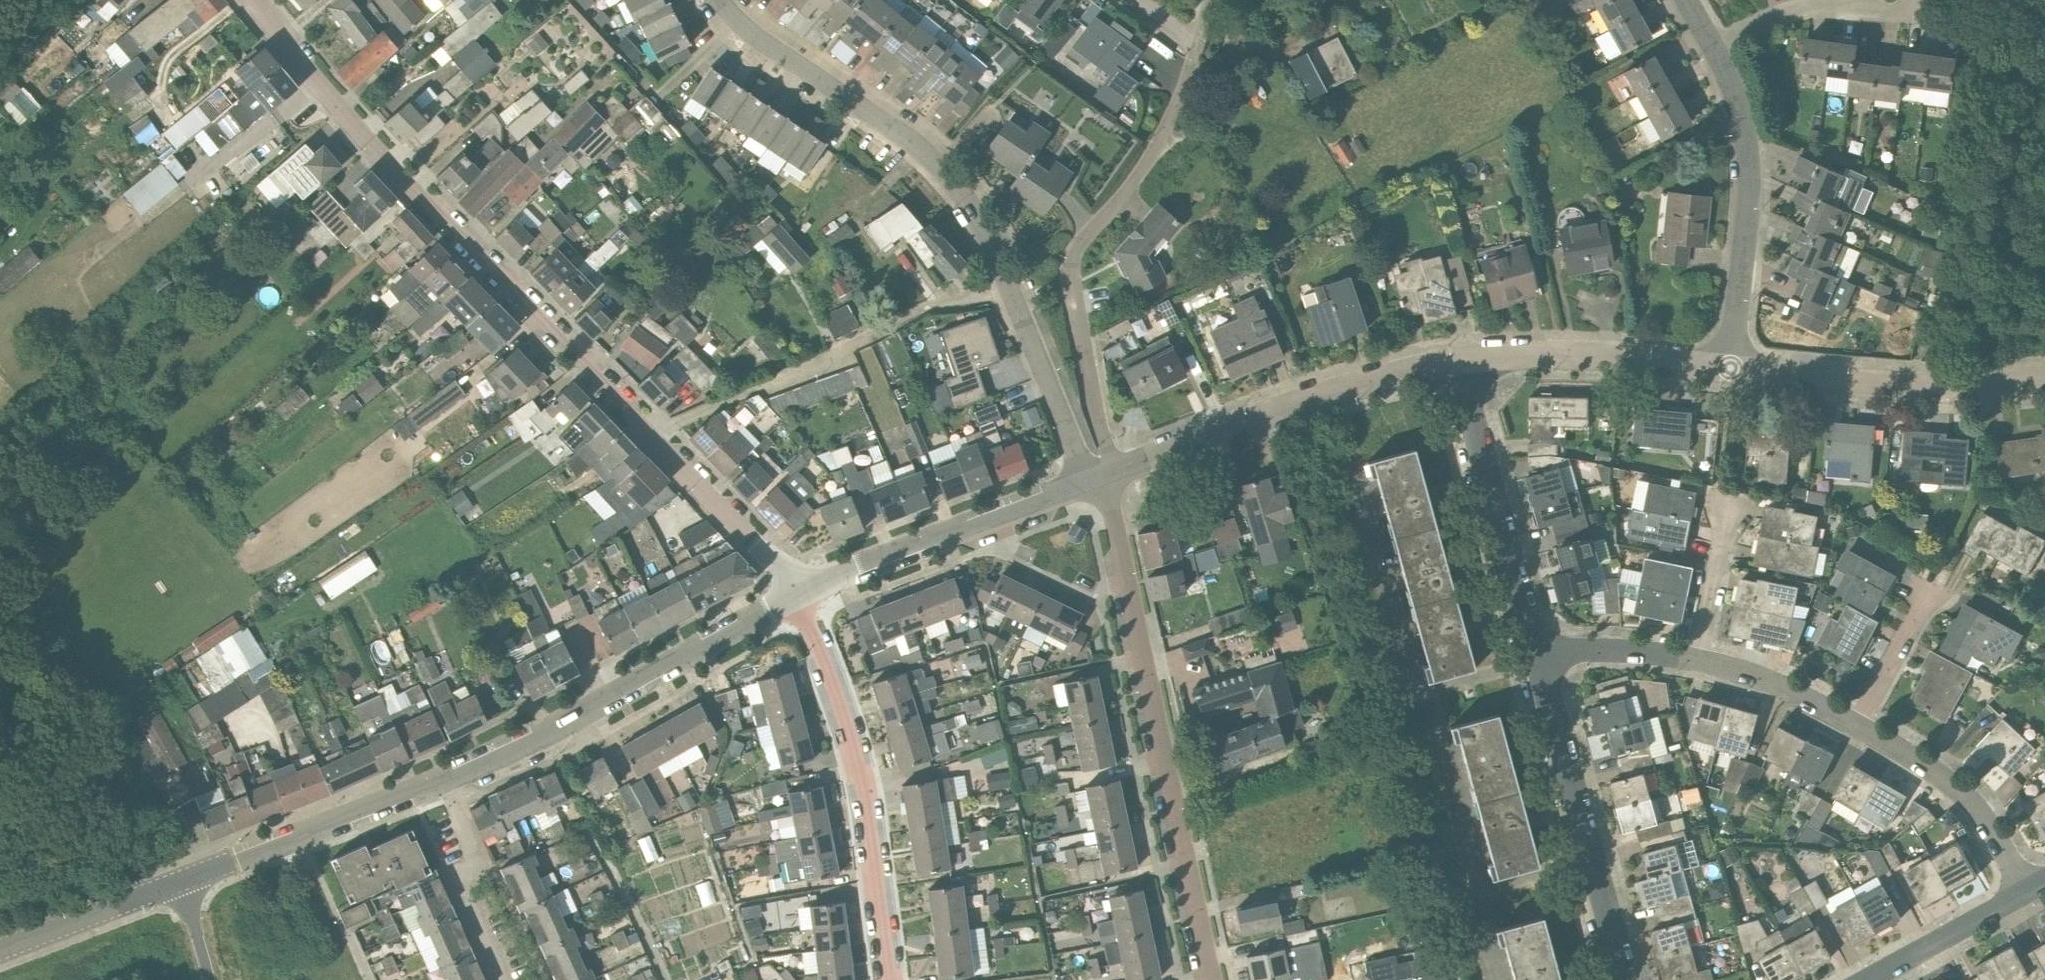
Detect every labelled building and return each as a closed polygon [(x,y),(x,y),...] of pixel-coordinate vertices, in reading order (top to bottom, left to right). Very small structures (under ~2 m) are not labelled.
[(118,10),(127,0),(72,0),(64,9),(74,19),(82,11),(95,21),(102,13),(99,10),(109,0),(118,10)] [(212,16),(228,4),(225,0),(168,0),(128,31),(129,31),(121,39),(135,57),(168,34),(176,43),(212,16)] [(317,0),(297,0),(305,10),(317,0)] [(358,7),(352,0),(339,0),(329,8),(361,49),(376,36),(358,11),(360,10),(358,7)] [(419,15),(407,0),(379,0),(405,33),(423,19),(419,15)] [(486,5),(482,0),(448,0),(442,5),(459,27),(486,5)] [(577,1),(586,10),(595,2),(593,0),(579,0),(577,1)] [(628,24),(638,19),(666,5),(665,4),(663,0),(623,0),(617,3),(628,24)] [(799,11),(808,0),(795,0),(791,4),(799,11)] [(825,11),(834,0),(808,0),(799,11),(807,18),(818,5),(825,11)] [(831,37),(844,21),(843,20),(860,0),(834,0),(825,11),(832,17),(822,30),(831,37)] [(848,45),(885,0),(860,0),(843,20),(844,21),(851,26),(840,39),(848,45)] [(874,46),(907,5),(906,5),(901,0),(885,0),(848,45),(857,52),(867,40),(874,46)] [(1042,26),(1060,0),(1023,0),(1017,8),(1042,26)] [(1612,0),(1591,0),(1596,9),(1612,0)] [(1638,14),(1630,0),(1612,0),(1596,9),(1608,31),(1638,14)] [(403,143),(413,135),(437,115),(450,104),(473,83),(474,85),(497,65),(475,39),(503,15),(493,3),(491,1),(486,5),(459,27),(439,43),(461,70),(443,86),(446,90),(424,109),(413,98),(384,123),(403,143)] [(648,39),(680,23),(669,2),(665,4),(666,5),(638,19),(648,39)] [(880,71),(883,68),(882,67),(916,28),(915,27),(919,23),(925,16),(908,2),(906,5),(907,5),(874,46),(881,52),(871,64),(880,71)] [(1005,26),(1015,10),(1002,2),(992,17),(1005,26)] [(1536,5),(1529,9),(1535,20),(1541,16),(1536,5)] [(593,18),(602,27),(610,18),(602,9),(593,18)] [(1608,31),(1620,54),(1650,37),(1638,14),(1608,31)] [(1111,116),(1136,81),(1123,72),(1138,52),(1092,19),(1072,47),(1109,75),(1090,102),(1111,116)] [(1064,20),(1055,31),(1067,41),(1076,30),(1064,20)] [(648,39),(658,61),(690,44),(680,23),(648,39)] [(901,62),(907,67),(934,35),(919,23),(915,27),(916,28),(882,67),(883,68),(891,74),(901,62)] [(988,29),(979,23),(974,30),(983,37),(988,29)] [(337,73),(351,89),(398,48),(383,32),(337,73)] [(527,43),(538,56),(551,45),(540,33),(527,43)] [(905,86),(913,92),(949,48),(934,35),(907,67),(915,73),(905,86)] [(1552,35),(1543,40),(1546,46),(1555,41),(1552,35)] [(618,44),(626,54),(635,46),(626,36),(618,44)] [(1311,98),(1356,74),(1337,37),(1291,61),(1311,98)] [(1802,72),(1828,75),(1832,42),(1807,39),(1802,72)] [(1850,78),(1852,78),(1854,62),(1856,62),(1858,45),(1832,42),(1828,75),(1850,78)] [(1008,45),(994,59),(1005,71),(1019,57),(1008,45)] [(635,46),(626,54),(635,63),(644,55),(635,46)] [(203,129),(204,130),(228,111),(281,67),(264,47),(236,71),(237,73),(163,132),(176,149),(203,129)] [(932,87),(939,93),(965,61),(949,48),(913,92),(921,99),(932,87)] [(1926,103),(1928,89),(1932,56),(1906,52),(1903,68),(1905,69),(1902,85),(1903,86),(1901,99),(1926,103)] [(97,89),(105,100),(143,70),(146,67),(138,56),(97,89)] [(1636,95),(1665,79),(1653,56),(1623,73),(1636,95)] [(1928,89),(1952,92),(1957,59),(1932,56),(1928,89)] [(962,117),(981,94),(971,86),(981,75),(965,61),(939,93),(946,99),(936,111),(945,119),(952,109),(962,117)] [(1848,95),(1876,99),(1880,65),(1856,62),(1854,62),(1852,78),(1850,78),(1848,95)] [(1905,69),(1903,68),(1880,65),(1876,99),(1901,103),(1901,99),(1903,86),(1902,85),(1905,69)] [(1765,66),(1757,69),(1765,91),(1773,88),(1765,66)] [(268,110),(270,112),(299,87),(281,67),(228,111),(204,130),(219,149),(268,110)] [(690,97),(710,110),(730,80),(710,67),(690,97)] [(582,69),(563,86),(571,96),(590,79),(582,69)] [(143,70),(105,100),(113,110),(120,107),(124,113),(147,95),(145,92),(155,86),(143,70)] [(1576,78),(1572,73),(1571,74),(1570,72),(1558,79),(1562,86),(1576,78)] [(725,128),(745,141),(749,135),(768,106),(759,99),(761,96),(763,97),(770,87),(758,79),(748,93),(749,93),(729,123),(729,122),(725,128)] [(1648,117),(1677,100),(1665,79),(1636,95),(1648,117)] [(710,110),(729,122),(729,123),(749,93),(748,93),(730,80),(710,110)] [(5,106),(21,125),(42,107),(24,87),(5,106)] [(551,114),(544,105),(531,89),(515,103),(523,113),(506,127),(517,141),(551,114)] [(613,95),(596,110),(611,126),(627,112),(628,110),(613,95)] [(1648,117),(1660,140),(1690,123),(1677,100),(1648,117)] [(1105,123),(1111,116),(1090,102),(1085,108),(1105,123)] [(625,142),(642,126),(627,112),(611,126),(596,110),(589,103),(580,111),(578,109),(552,136),(553,137),(569,154),(578,145),(586,153),(593,146),(600,154),(619,136),(625,142)] [(749,135),(749,136),(767,148),(787,118),(768,106),(749,135)] [(436,177),(455,196),(481,171),(501,148),(502,125),(492,111),(472,129),(483,140),(488,135),(490,138),(470,161),(462,152),(436,177)] [(680,134),(662,114),(661,114),(646,128),(645,129),(652,136),(658,130),(671,143),(680,134)] [(1133,121),(1122,114),(1119,119),(1130,126),(1133,121)] [(143,148),(155,140),(161,135),(148,115),(130,127),(143,148)] [(437,115),(413,135),(422,145),(446,125),(437,115)] [(783,167),(802,180),(826,144),(816,138),(819,134),(821,135),(827,125),(815,117),(806,130),(787,118),(767,148),(786,160),(783,167)] [(689,137),(698,129),(690,119),(688,121),(680,126),(689,137)] [(1016,170),(1014,173),(1019,177),(1031,159),(1032,160),(1051,133),(1034,121),(1026,131),(1009,119),(987,150),(1016,170)] [(698,129),(689,137),(697,146),(706,138),(698,129)] [(1817,142),(1819,131),(1810,130),(1808,141),(1817,142)] [(42,152),(47,158),(61,146),(70,138),(65,133),(56,140),(42,152)] [(527,135),(510,151),(460,202),(472,214),(522,163),(523,164),(539,151),(527,135)] [(528,165),(542,181),(569,154),(553,137),(526,164),(528,165)] [(1333,147),(1345,166),(1366,152),(1358,138),(1349,143),(1351,148),(1350,149),(1344,140),(1333,147)] [(314,177),(320,184),(341,166),(324,147),(314,154),(305,144),(267,177),(287,201),(314,177)] [(1609,144),(1601,145),(1603,157),(1611,155),(1609,144)] [(720,173),(730,165),(721,155),(712,163),(720,173)] [(1832,205),(1852,213),(1833,204),(1845,175),(1800,156),(1793,172),(1807,178),(1809,173),(1817,176),(1809,194),(1808,195),(1833,204),(1832,205)] [(1048,171),(1032,160),(1031,159),(1019,177),(1010,190),(1043,213),(1070,174),(1054,163),(1048,171)] [(178,185),(161,163),(123,193),(141,215),(178,185)] [(542,181),(528,165),(503,191),(518,205),(542,181)] [(730,165),(720,173),(728,183),(738,175),(730,165)] [(1933,168),(1921,167),(1920,181),(1932,181),(1933,168)] [(350,244),(363,232),(398,200),(370,170),(354,185),(362,193),(344,209),(327,190),(313,202),(349,245),(350,244)] [(752,186),(761,195),(770,186),(761,177),(752,186)] [(770,186),(761,195),(770,204),(779,195),(770,186)] [(231,187),(223,193),(227,198),(235,192),(231,187)] [(1807,207),(1815,210),(1807,228),(1807,229),(1840,242),(1852,213),(1832,205),(1833,204),(1808,195),(1809,194),(1798,190),(1791,206),(1805,212),(1807,207)] [(726,191),(719,197),(725,204),(732,198),(726,191)] [(622,204),(633,218),(644,208),(633,194),(622,204)] [(1663,238),(1660,238),(1658,261),(1685,264),(1687,244),(1703,246),(1708,198),(1667,194),(1663,238)] [(401,242),(382,259),(395,274),(433,238),(398,200),(363,232),(350,244),(365,260),(376,250),(369,243),(392,222),(400,231),(395,236),(401,242)] [(902,235),(906,241),(923,228),(901,203),(863,228),(881,251),(902,235)] [(1137,292),(1167,277),(1158,259),(1156,261),(1154,255),(1167,241),(1168,242),(1182,225),(1157,204),(1152,210),(1116,252),(1137,292)] [(562,233),(548,217),(541,224),(525,208),(496,238),(515,258),(528,245),(539,256),(560,235),(562,233)] [(549,218),(563,233),(570,226),(573,224),(560,209),(549,218)] [(722,249),(748,226),(737,213),(710,236),(722,249)] [(249,232),(259,224),(250,214),(240,223),(249,232)] [(745,254),(763,238),(794,273),(809,259),(778,225),(778,224),(770,215),(759,223),(757,222),(736,242),(745,254)] [(1927,217),(1923,234),(1938,237),(1943,220),(1927,217)] [(1602,219),(1560,228),(1568,274),(1611,265),(1602,219)] [(839,227),(834,220),(828,224),(821,229),(825,233),(831,229),(833,231),(839,227)] [(570,226),(579,236),(585,230),(577,221),(573,224),(570,226)] [(847,223),(827,238),(836,250),(856,235),(847,223)] [(923,228),(906,241),(908,243),(909,242),(922,260),(928,256),(950,279),(966,264),(947,244),(928,224),(924,229),(923,228)] [(1805,263),(1830,272),(1829,273),(1837,276),(1849,247),(1840,242),(1807,229),(1807,228),(1797,224),(1790,240),(1803,246),(1805,241),(1813,245),(1805,262),(1805,263)] [(563,233),(560,235),(569,245),(579,237),(570,226),(563,233)] [(585,259),(586,260),(550,294),(570,314),(597,288),(588,279),(620,249),(610,238),(596,251),(595,250),(585,259)] [(390,289),(399,301),(400,302),(405,297),(423,282),(450,255),(438,243),(423,257),(390,289)] [(1506,252),(1481,259),(1490,291),(1499,288),(1503,301),(1535,292),(1522,244),(1505,249),(1506,252)] [(558,247),(530,274),(550,294),(586,260),(585,259),(577,251),(569,259),(558,247)] [(1929,248),(1922,276),(1938,279),(1944,251),(1929,248)] [(255,251),(249,256),(254,261),(260,256),(255,251)] [(405,297),(421,314),(437,301),(439,303),(469,275),(450,255),(423,282),(405,297)] [(1393,275),(1399,301),(1400,307),(1401,306),(1405,318),(1434,310),(1437,320),(1456,315),(1449,292),(1469,287),(1460,255),(1424,265),(1422,257),(1405,262),(1407,271),(1393,275)] [(1829,273),(1830,272),(1805,263),(1805,262),(1795,258),(1788,274),(1802,280),(1804,275),(1811,279),(1803,297),(1806,299),(1801,311),(1812,316),(1827,322),(1829,323),(1835,310),(1827,307),(1840,277),(1837,276),(1829,273)] [(1229,284),(1260,269),(1256,261),(1226,275),(1229,284)] [(830,281),(840,298),(851,290),(842,274),(830,281)] [(483,315),(496,303),(469,275),(439,303),(437,301),(421,314),(422,316),(411,326),(420,336),(450,310),(465,325),(479,311),(483,315)] [(1317,303),(1305,307),(1319,348),(1345,339),(1344,337),(1366,330),(1348,276),(1313,288),(1317,303)] [(594,298),(596,300),(575,320),(594,340),(617,318),(612,313),(627,298),(611,281),(594,298)] [(1892,287),(1877,281),(1873,291),(1888,297),(1892,287)] [(645,309),(654,320),(669,306),(660,295),(645,309)] [(1213,330),(1211,331),(1230,374),(1267,358),(1268,362),(1281,356),(1261,309),(1259,310),(1254,296),(1207,317),(1213,330)] [(1896,302),(1880,296),(1876,308),(1892,314),(1896,302)] [(1157,305),(1168,327),(1180,320),(1169,299),(1157,305)] [(465,325),(492,354),(520,327),(496,303),(483,315),(479,311),(465,325)] [(838,314),(848,334),(861,327),(851,308),(838,314)] [(686,345),(700,333),(682,313),(664,328),(674,335),(686,345)] [(848,334),(838,314),(826,321),(836,340),(848,334)] [(664,328),(646,315),(624,346),(651,366),(674,335),(664,328)] [(985,316),(940,332),(955,376),(943,380),(953,409),(987,397),(978,369),(1000,361),(985,316)] [(1822,332),(1827,322),(1812,316),(1807,326),(1822,332)] [(1103,332),(1109,343),(1133,331),(1127,319),(1103,332)] [(448,359),(469,341),(460,330),(439,348),(448,359)] [(1143,350),(1161,387),(1185,375),(1167,338),(1143,350)] [(502,403),(514,397),(530,382),(533,386),(544,380),(529,363),(531,360),(530,360),(528,362),(516,350),(505,360),(503,357),(484,373),(502,403)] [(1137,399),(1161,387),(1143,350),(1119,362),(1124,372),(1137,399)] [(720,380),(705,364),(689,379),(704,395),(720,380)] [(680,388),(676,384),(658,366),(638,385),(661,408),(680,388)] [(867,386),(866,384),(859,366),(847,370),(855,391),(867,386)] [(844,395),(855,391),(847,370),(836,374),(844,395)] [(371,371),(353,385),(366,403),(384,389),(371,371)] [(833,399),(844,395),(836,374),(825,378),(833,399)] [(822,403),(833,399),(825,378),(814,382),(822,403)] [(455,379),(408,415),(419,430),(466,394),(455,379)] [(560,421),(563,425),(590,399),(573,382),(541,412),(533,399),(515,412),(522,422),(529,418),(544,434),(560,421)] [(810,407),(822,403),(814,382),(803,386),(810,407)] [(301,386),(264,419),(274,430),(311,398),(301,386)] [(799,411),(810,407),(803,386),(792,390),(799,411)] [(330,403),(340,417),(359,404),(350,390),(330,403)] [(788,415),(799,411),(792,390),(781,394),(788,415)] [(782,417),(788,415),(781,394),(770,398),(774,409),(782,417)] [(708,455),(731,435),(743,424),(745,426),(767,405),(758,395),(744,401),(745,402),(721,426),(712,416),(703,426),(702,425),(699,427),(700,428),(690,437),(708,455)] [(1552,426),(1589,427),(1590,398),(1530,397),(1529,417),(1532,417),(1532,440),(1552,440),(1552,426)] [(574,453),(576,451),(576,450),(579,447),(609,418),(593,403),(559,436),(574,453)] [(983,437),(991,460),(999,479),(1028,468),(1018,443),(1002,449),(992,421),(1000,417),(995,404),(974,413),(983,437)] [(1628,405),(1619,404),(1618,415),(1627,415),(1628,405)] [(1693,413),(1637,408),(1634,446),(1653,448),(1654,440),(1691,443),(1692,429),(1693,429),(1694,426),(1692,426),(1693,413)] [(403,436),(416,427),(405,413),(393,423),(403,436)] [(1788,484),(1788,482),(1787,482),(1792,422),(1793,422),(1793,421),(1750,417),(1748,447),(1762,448),(1759,481),(1767,482),(1767,488),(1784,490),(1784,483),(1788,484)] [(621,482),(646,457),(609,418),(579,447),(582,451),(578,453),(591,468),(601,459),(611,470),(609,472),(614,477),(615,476),(616,477),(621,482)] [(912,442),(919,456),(928,452),(915,420),(905,424),(912,442)] [(735,465),(736,466),(739,463),(748,454),(749,455),(754,450),(761,443),(760,443),(745,426),(743,424),(731,435),(708,455),(726,474),(735,465)] [(1874,449),(1875,449),(1875,445),(1873,444),(1875,428),(1828,424),(1828,425),(1829,425),(1826,460),(1827,460),(1827,470),(1852,473),(1852,481),(1871,483),(1874,449)] [(2044,472),(2044,428),(2042,428),(2044,436),(2008,441),(2009,447),(1997,449),(2001,478),(2044,472)] [(1942,483),(1966,486),(1970,440),(1947,438),(1948,433),(1947,433),(1946,439),(1931,438),(1931,432),(1905,430),(1903,457),(1944,460),(1942,483)] [(754,450),(759,456),(732,482),(751,501),(782,471),(765,453),(774,443),(768,436),(760,443),(761,443),(754,450)] [(953,448),(969,490),(991,481),(984,463),(991,460),(983,437),(953,448)] [(909,460),(919,456),(912,442),(904,446),(909,460)] [(1529,457),(1551,456),(1558,457),(1558,445),(1529,444),(1529,457)] [(804,450),(801,453),(808,460),(811,458),(815,454),(808,446),(804,450)] [(878,513),(882,511),(885,522),(908,513),(895,481),(887,460),(857,472),(848,446),(831,452),(836,468),(841,467),(847,480),(852,494),(863,490),(865,494),(870,491),(878,513)] [(946,499),(969,490),(953,448),(930,457),(946,499)] [(1372,462),(1392,534),(1434,523),(1414,449),(1367,462),(1367,464),(1372,462)] [(1610,462),(1612,452),(1598,449),(1596,460),(1610,462)] [(1338,466),(1351,462),(1348,452),(1335,456),(1338,466)] [(801,453),(785,469),(792,476),(807,461),(801,453)] [(1534,475),(1527,477),(1534,503),(1568,494),(1579,491),(1572,464),(1568,466),(1566,457),(1558,457),(1551,456),(1529,457),(1534,475)] [(627,525),(630,529),(671,500),(678,495),(681,493),(679,492),(676,495),(665,484),(668,481),(646,457),(621,482),(616,477),(600,487),(620,510),(597,525),(606,539),(627,525)] [(192,476),(181,464),(174,469),(185,482),(192,476)] [(1613,476),(1625,478),(1626,470),(1614,468),(1613,476)] [(841,469),(832,472),(836,483),(845,480),(841,469)] [(897,480),(912,512),(930,505),(926,495),(929,493),(921,470),(897,480)] [(563,473),(556,478),(561,485),(568,480),(563,473)] [(1293,521),(1288,503),(1282,484),(1270,488),(1268,478),(1239,487),(1247,512),(1244,512),(1256,547),(1258,546),(1260,555),(1288,547),(1286,538),(1288,537),(1284,524),(1293,521)] [(1638,479),(1632,509),(1643,511),(1692,521),(1698,492),(1680,489),(1682,480),(1673,478),(1671,487),(1638,479)] [(777,528),(784,522),(804,501),(785,482),(779,487),(778,487),(757,508),(777,528)] [(1808,488),(1795,486),(1793,503),(1806,505),(1808,488)] [(444,496),(452,507),(462,500),(455,488),(444,496)] [(1556,536),(1590,527),(1589,526),(1586,515),(1575,518),(1568,494),(1534,503),(1541,528),(1553,524),(1556,536)] [(683,502),(678,495),(671,500),(676,507),(683,502)] [(834,541),(863,530),(849,496),(821,507),(834,541)] [(1928,531),(1929,515),(1902,513),(1903,498),(1887,497),(1885,528),(1885,533),(1926,552),(1928,531)] [(804,501),(784,522),(794,532),(815,511),(804,501)] [(1873,503),(1864,506),(1868,516),(1877,513),(1873,503)] [(1813,546),(1813,545),(1819,515),(1795,510),(1796,508),(1788,506),(1786,510),(1768,506),(1762,535),(1813,546)] [(1661,549),(1671,551),(1672,547),(1686,549),(1692,521),(1643,511),(1641,522),(1631,520),(1628,537),(1662,544),(1661,549)] [(2037,561),(2044,566),(2044,538),(2020,524),(2017,529),(1984,511),(1962,551),(1977,559),(1984,546),(2001,555),(1998,559),(1999,560),(2001,556),(2030,571),(2027,575),(2028,576),(2037,561)] [(1586,515),(1589,526),(1597,524),(1600,524),(1596,512),(1586,515)] [(1224,543),(1232,540),(1231,539),(1237,537),(1240,536),(1235,517),(1212,525),(1218,545),(1224,543)] [(679,534),(685,548),(717,531),(706,520),(679,534)] [(361,530),(356,522),(347,528),(353,536),(361,530)] [(1412,608),(1454,596),(1434,523),(1392,534),(1412,608)] [(1859,525),(1847,528),(1849,538),(1862,535),(1859,525)] [(1069,531),(1068,534),(1075,543),(1080,541),(1084,535),(1083,531),(1075,526),(1071,528),(1069,531)] [(1146,570),(1180,559),(1179,557),(1172,526),(1137,534),(1146,570)] [(1560,548),(1559,548),(1566,573),(1566,574),(1599,564),(1600,566),(1602,565),(1594,537),(1593,538),(1591,532),(1590,527),(1556,536),(1560,548)] [(706,567),(722,598),(755,580),(757,572),(717,531),(685,548),(692,561),(698,557),(703,566),(704,568),(706,567)] [(1756,564),(1814,576),(1820,547),(1813,545),(1813,546),(1762,535),(1756,564)] [(1243,554),(1237,537),(1231,539),(1232,540),(1224,543),(1230,558),(1243,554)] [(602,549),(606,558),(620,551),(615,543),(602,549)] [(1218,561),(1230,558),(1224,543),(1218,545),(1213,547),(1218,561)] [(574,548),(566,553),(572,563),(580,558),(574,548)] [(366,550),(320,580),(331,598),(377,568),(366,550)] [(1836,568),(1853,577),(1841,600),(1848,604),(1871,617),(1894,575),(1846,550),(1836,568)] [(1146,570),(1153,600),(1186,592),(1185,583),(1198,580),(1192,554),(1179,557),(1180,559),(1146,570)] [(596,558),(592,557),(588,559),(587,564),(589,568),(593,569),(597,566),(598,562),(596,558)] [(1620,581),(1688,595),(1694,568),(1646,558),(1643,572),(1624,568),(1622,577),(1620,577),(1620,581)] [(1621,612),(1620,596),(1620,581),(1620,577),(1603,579),(1600,566),(1599,564),(1566,574),(1566,573),(1554,576),(1562,602),(1595,593),(1595,592),(1605,590),(1607,613),(1621,612)] [(702,567),(679,579),(696,611),(722,598),(706,567),(704,568),(703,566),(702,567)] [(520,576),(518,571),(510,575),(513,580),(520,576)] [(557,575),(562,585),(566,583),(561,573),(557,575)] [(987,606),(1008,616),(1023,585),(1002,574),(997,584),(985,578),(976,597),(987,603),(987,606)] [(966,610),(978,606),(970,583),(958,588),(954,578),(932,587),(944,618),(966,610)] [(649,594),(666,627),(696,611),(679,579),(678,579),(649,594)] [(1736,605),(1792,617),(1798,588),(1770,582),(1769,585),(1742,579),(1736,605)] [(1688,595),(1620,581),(1620,596),(1638,600),(1635,613),(1682,623),(1688,595)] [(1043,594),(1023,585),(1008,616),(1028,625),(1043,594)] [(911,595),(923,626),(944,618),(932,587),(911,595)] [(523,603),(535,597),(531,589),(519,595),(523,603)] [(1828,613),(1834,597),(1833,596),(1819,591),(1813,607),(1828,613)] [(567,599),(577,621),(590,615),(580,593),(567,599)] [(639,641),(666,627),(649,594),(622,608),(639,641)] [(1043,594),(1028,625),(1047,635),(1062,604),(1043,594)] [(913,630),(923,626),(911,595),(891,602),(903,634),(913,630)] [(1431,679),(1426,681),(1427,683),(1475,670),(1454,596),(1412,608),(1431,679)] [(436,597),(409,614),(414,622),(441,605),(436,597)] [(885,648),(883,642),(903,634),(891,602),(870,611),(871,613),(856,619),(870,654),(885,648)] [(1066,644),(1064,650),(1077,656),(1087,634),(1076,629),(1083,614),(1062,604),(1047,635),(1066,644)] [(1871,617),(1848,604),(1825,646),(1856,664),(1879,622),(1871,617)] [(1792,617),(1736,605),(1730,634),(1786,646),(1792,617)] [(1246,607),(1209,620),(1215,636),(1252,622),(1246,607)] [(1940,655),(1966,669),(1966,668),(1971,670),(1978,657),(1995,667),(2002,655),(2011,660),(2024,635),(1996,619),(1985,613),(1984,616),(1966,607),(1940,655)] [(615,654),(639,641),(622,608),(597,621),(615,654)] [(1291,611),(1273,617),(1279,634),(1298,627),(1291,611)] [(550,631),(543,615),(524,623),(557,685),(580,673),(562,640),(550,646),(544,634),(550,631)] [(516,663),(514,664),(532,698),(557,685),(524,623),(519,626),(521,632),(504,641),(516,663)] [(985,640),(994,644),(998,636),(989,632),(985,640)] [(956,649),(965,646),(963,636),(953,639),(956,649)] [(998,636),(994,644),(1002,649),(1006,641),(998,636)] [(1207,638),(1181,647),(1186,660),(1212,652),(1207,638)] [(946,652),(956,649),(953,639),(944,642),(946,652)] [(2042,646),(2035,648),(2034,656),(2040,660),(2044,658),(2044,648),(2042,646)] [(214,693),(225,686),(234,680),(214,647),(179,671),(198,704),(203,700),(214,693)] [(398,652),(403,663),(410,660),(405,649),(398,652)] [(911,654),(914,662),(923,659),(920,651),(911,654)] [(1966,669),(1940,655),(1933,651),(1925,666),(1931,670),(1927,678),(1925,677),(1912,701),(1937,715),(1945,700),(1956,706),(1975,672),(1971,670),(1966,668),(1966,669)] [(978,653),(963,658),(967,670),(982,665),(978,653)] [(1275,653),(1263,657),(1266,664),(1277,660),(1275,653)] [(905,666),(914,662),(911,654),(902,657),(905,666)] [(1037,655),(1032,665),(1041,669),(1046,660),(1037,655)] [(415,663),(424,684),(441,676),(431,656),(430,656),(416,663),(415,663)] [(247,672),(259,694),(281,681),(270,657),(247,672)] [(173,658),(163,665),(169,675),(180,668),(173,658)] [(1293,707),(1297,705),(1282,658),(1277,660),(1266,664),(1246,671),(1255,700),(1261,722),(1294,710),(1293,707)] [(1018,663),(1017,663),(1016,663),(1019,677),(1033,674),(1031,661),(1028,661),(1018,663)] [(934,688),(937,687),(933,675),(924,678),(922,668),(872,683),(879,706),(911,696),(934,688)] [(1203,718),(1255,700),(1246,671),(1193,690),(1203,718)] [(248,701),(259,694),(247,672),(236,679),(248,701)] [(764,703),(797,694),(791,672),(758,680),(764,703)] [(1068,706),(1101,699),(1097,676),(1063,683),(1068,706)] [(238,708),(248,701),(236,679),(234,680),(225,686),(238,708)] [(446,680),(425,690),(450,740),(487,721),(474,695),(457,703),(446,680)] [(259,694),(264,704),(285,691),(281,681),(259,694)] [(886,727),(918,717),(919,716),(915,704),(946,694),(943,684),(937,687),(934,688),(911,696),(879,706),(886,727)] [(1645,720),(1639,695),(1629,698),(1626,685),(1600,692),(1603,705),(1591,708),(1598,734),(1610,731),(1609,730),(1630,724),(1643,720),(1643,721),(1645,720)] [(227,715),(238,708),(225,686),(214,693),(227,715)] [(731,711),(738,710),(741,709),(736,689),(715,696),(723,713),(724,712),(731,710),(731,711)] [(264,704),(269,714),(290,701),(285,691),(264,704)] [(383,702),(394,726),(409,759),(447,742),(426,696),(411,703),(405,691),(384,701),(383,702)] [(216,722),(227,715),(214,693),(203,700),(216,722)] [(368,738),(383,771),(409,759),(394,726),(383,702),(384,701),(381,694),(353,707),(368,738)] [(770,724),(802,715),(797,694),(764,703),(770,724)] [(1073,727),(1106,720),(1101,699),(1068,706),(1073,727)] [(185,712),(198,740),(219,727),(216,722),(203,700),(198,704),(185,712)] [(1023,714),(1021,706),(1012,700),(1005,702),(1008,717),(1023,714)] [(1714,753),(1716,748),(1728,707),(1701,700),(1698,710),(1677,704),(1687,737),(1689,748),(1714,753)] [(269,714),(275,724),(294,711),(290,701),(269,714)] [(696,744),(716,732),(700,703),(679,715),(696,744)] [(1247,727),(1257,756),(1286,746),(1285,744),(1296,741),(1293,730),(1304,726),(1297,705),(1293,707),(1294,710),(1261,722),(1247,727)] [(1728,707),(1716,748),(1746,756),(1757,715),(1728,707)] [(195,798),(195,796),(180,768),(188,764),(158,709),(139,720),(147,737),(130,746),(156,781),(164,791),(174,809),(195,798)] [(1047,720),(1045,710),(1045,709),(1035,711),(1035,712),(1036,715),(1009,720),(1011,735),(1038,730),(1038,722),(1047,720)] [(744,730),(738,710),(731,711),(731,710),(724,712),(735,733),(744,730)] [(294,711),(275,724),(280,734),(300,723),(294,711)] [(892,748),(924,738),(944,731),(966,724),(964,714),(922,727),(919,716),(918,717),(886,727),(892,748)] [(1455,727),(1475,802),(1518,791),(1497,714),(1450,727),(1450,729),(1455,727)] [(677,755),(696,744),(679,715),(660,725),(677,755)] [(775,745),(808,736),(802,715),(770,724),(775,745)] [(330,721),(337,737),(346,733),(339,717),(330,721)] [(2037,749),(2004,718),(1975,749),(1987,760),(1991,755),(2016,779),(2016,778),(2012,775),(2037,749)] [(979,725),(978,726),(976,726),(980,742),(981,743),(983,742),(1005,736),(1000,719),(979,725)] [(1077,749),(1110,742),(1106,720),(1073,727),(1077,749)] [(1617,756),(1620,767),(1653,758),(1643,721),(1643,720),(1630,724),(1609,730),(1610,731),(1616,756),(1617,756)] [(337,737),(330,721),(321,726),(328,741),(337,737)] [(658,766),(677,755),(660,725),(641,736),(658,766)] [(1764,757),(1777,764),(1779,760),(1793,767),(1807,740),(1779,726),(1764,757)] [(219,727),(198,740),(202,749),(225,739),(219,727)] [(1222,769),(1257,756),(1247,727),(1211,740),(1222,769)] [(899,769),(950,753),(944,731),(924,738),(892,748),(899,769)] [(638,777),(658,766),(641,736),(621,747),(638,777)] [(808,736),(775,745),(781,768),(814,759),(808,736)] [(1332,750),(1328,736),(1304,744),(1308,758),(1332,750)] [(343,750),(358,782),(383,771),(368,738),(343,750)] [(744,743),(733,739),(725,760),(739,757),(744,743)] [(1806,778),(1819,785),(1835,755),(1807,740),(1793,767),(1791,771),(1792,771),(1786,782),(1798,788),(1800,786),(1801,787),(1806,778)] [(1077,749),(1082,771),(1115,764),(1110,742),(1077,749)] [(1036,757),(1044,755),(1054,753),(1052,743),(1034,748),(1036,757)] [(1681,748),(1679,743),(1668,746),(1670,751),(1681,748)] [(316,762),(319,767),(331,793),(358,782),(343,750),(317,762),(316,762)] [(290,764),(304,804),(331,793),(319,767),(316,762),(317,762),(314,753),(293,762),(293,763),(290,764)] [(707,763),(716,767),(720,758),(711,753),(707,763)] [(1054,753),(1044,755),(1047,765),(1056,763),(1054,753)] [(1668,754),(1653,758),(1654,764),(1670,760),(1668,754)] [(594,799),(618,785),(603,757),(579,771),(594,799)] [(1737,794),(1742,785),(1752,762),(1732,757),(1723,789),(1737,794)] [(1656,771),(1654,764),(1653,758),(1620,767),(1623,779),(1611,782),(1618,808),(1652,799),(1645,773),(1656,771)] [(247,759),(237,763),(245,785),(254,781),(247,759)] [(1752,762),(1742,785),(1754,791),(1765,768),(1752,762)] [(236,829),(259,821),(248,790),(245,785),(237,763),(227,766),(231,779),(229,779),(234,795),(224,799),(225,800),(226,803),(236,829)] [(712,777),(716,767),(707,763),(703,773),(712,777)] [(290,809),(304,804),(290,764),(275,770),(290,809)] [(1834,797),(1861,813),(1881,781),(1853,765),(1834,797)] [(1035,766),(1016,770),(1021,790),(1040,786),(1035,766)] [(259,821),(290,809),(275,770),(270,772),(274,781),(248,790),(259,821)] [(556,807),(568,801),(555,771),(534,781),(547,809),(545,810),(548,816),(556,812),(558,811),(556,807)] [(988,791),(990,791),(1007,788),(1004,772),(986,775),(988,791)] [(547,809),(534,781),(532,776),(510,786),(524,815),(534,810),(537,814),(545,810),(547,809)] [(902,785),(906,808),(940,803),(956,800),(952,777),(902,785)] [(642,807),(647,816),(660,809),(644,778),(630,785),(642,807)] [(1090,809),(1123,802),(1118,780),(1085,787),(1086,789),(1075,792),(1079,811),(1090,809)] [(1861,813),(1887,829),(1906,796),(1881,781),(1861,813)] [(1068,782),(1048,786),(1051,798),(1070,794),(1068,782)] [(647,818),(647,816),(642,807),(630,785),(630,783),(619,789),(620,795),(617,797),(637,834),(652,827),(647,818)] [(514,825),(512,821),(524,815),(510,786),(489,796),(490,800),(504,830),(506,829),(514,825)] [(793,815),(826,809),(821,786),(787,793),(790,805),(758,812),(760,822),(770,820),(777,819),(793,815)] [(195,798),(211,839),(236,829),(226,803),(225,800),(224,799),(223,799),(219,787),(195,796),(195,798)] [(676,797),(685,812),(697,805),(689,790),(676,797)] [(1491,878),(1491,880),(1539,867),(1518,791),(1475,802),(1496,877),(1491,878)] [(1797,814),(1809,821),(1822,798),(1809,792),(1797,814)] [(2024,804),(2044,840),(2044,792),(2024,804)] [(1014,793),(997,796),(1000,809),(1017,806),(1014,793)] [(1822,798),(1809,821),(1795,845),(1838,851),(1843,843),(1820,830),(1834,805),(1822,798)] [(1637,830),(1640,842),(1685,830),(1681,817),(1659,823),(1652,799),(1618,808),(1625,833),(1637,830)] [(495,833),(497,837),(508,833),(506,829),(504,830),(490,800),(470,810),(483,838),(495,833)] [(1910,824),(1912,823),(1929,810),(1914,801),(1902,820),(1910,824)] [(1095,831),(1128,824),(1123,802),(1090,809),(1095,831)] [(722,829),(713,803),(699,807),(708,834),(722,829)] [(906,808),(909,830),(943,824),(940,803),(906,808)] [(1055,806),(1057,816),(1067,814),(1065,805),(1055,806)] [(793,815),(777,819),(779,828),(781,839),(830,830),(826,809),(793,815)] [(1912,823),(1920,833),(1937,819),(1929,810),(1912,823)] [(1067,814),(1057,816),(1059,826),(1069,824),(1067,814)] [(771,830),(770,820),(760,822),(762,832),(771,830)] [(557,836),(565,833),(560,821),(553,825),(557,836)] [(913,852),(946,846),(943,824),(909,830),(913,852)] [(1099,852),(1132,845),(1128,824),(1095,831),(1083,833),(1085,845),(1057,851),(1059,861),(1066,859),(1076,857),(1099,852)] [(1731,827),(1724,824),(1718,836),(1725,840),(1731,827)] [(557,836),(553,825),(545,828),(550,840),(557,836)] [(1794,830),(1789,828),(1785,831),(1783,835),(1786,840),(1790,841),(1795,839),(1796,834),(1794,830)] [(397,888),(402,886),(432,872),(431,871),(412,829),(368,849),(366,844),(331,860),(350,903),(385,887),(383,881),(392,877),(397,888)] [(970,842),(979,841),(987,840),(985,829),(969,832),(970,842)] [(830,830),(781,839),(785,861),(801,858),(834,852),(830,830)] [(1672,873),(1684,870),(1677,844),(1688,841),(1685,830),(1640,842),(1643,853),(1650,878),(1650,879),(1672,873)] [(725,832),(713,835),(716,844),(727,842),(725,832)] [(512,843),(516,855),(524,851),(520,840),(512,843)] [(979,841),(970,842),(971,852),(980,851),(979,841)] [(1880,850),(1889,870),(1901,864),(1890,841),(1880,850)] [(508,858),(516,855),(512,843),(504,847),(508,858)] [(1931,858),(1950,892),(1977,876),(1958,843),(1931,858)] [(1099,852),(1104,875),(1137,868),(1132,845),(1099,852)] [(917,874),(950,869),(946,846),(913,852),(917,874)] [(1719,853),(1727,868),(1738,861),(1731,846),(1719,853)] [(1889,870),(1880,850),(1869,849),(1864,851),(1878,877),(1889,870)] [(567,855),(570,863),(581,858),(578,850),(567,855)] [(805,879),(806,881),(839,874),(834,852),(801,858),(785,861),(789,882),(805,879)] [(768,865),(778,862),(776,853),(767,855),(768,865)] [(510,891),(540,877),(535,867),(539,865),(535,854),(518,861),(500,869),(510,891)] [(1042,856),(1034,857),(1035,866),(1044,864),(1042,856)] [(1076,857),(1066,859),(1068,870),(1078,867),(1076,857)] [(581,858),(570,863),(574,871),(585,866),(581,858)] [(1924,906),(1950,892),(1931,858),(1905,872),(1924,906)] [(778,862),(768,865),(758,867),(759,877),(780,873),(778,862)] [(399,899),(404,910),(445,891),(436,869),(431,871),(432,872),(402,886),(407,895),(399,899)] [(1657,904),(1660,916),(1694,906),(1690,895),(1684,870),(1672,873),(1650,879),(1650,878),(1638,881),(1645,907),(1657,904)] [(1797,876),(1786,882),(1791,894),(1790,894),(1803,918),(1816,910),(1803,887),(1797,876)] [(524,910),(554,896),(553,894),(550,887),(545,888),(540,877),(510,891),(520,912),(524,910)] [(1803,887),(1816,910),(1829,903),(1816,880),(1803,887)] [(1727,896),(1723,881),(1716,883),(1710,892),(1712,899),(1727,896)] [(1277,900),(1278,901),(1311,894),(1309,882),(1282,888),(1275,901),(1277,900)] [(1415,883),(1400,886),(1405,909),(1421,905),(1415,883)] [(931,912),(966,908),(963,885),(928,890),(931,912)] [(1892,901),(1884,886),(1859,900),(1877,932),(1902,918),(1892,901)] [(589,895),(593,903),(604,898),(601,890),(589,895)] [(1113,919),(1147,912),(1142,890),(1108,897),(1113,919)] [(421,927),(455,912),(445,891),(404,910),(400,911),(410,932),(421,927)] [(553,894),(554,896),(524,910),(533,930),(563,917),(558,906),(562,903),(558,892),(553,894)] [(988,905),(998,904),(997,894),(987,895),(988,905)] [(604,898),(593,903),(596,911),(607,906),(604,898)] [(1850,937),(1854,945),(1877,932),(1859,900),(1858,898),(1831,912),(1846,939),(1850,937)] [(1282,926),(1282,923),(1278,901),(1277,900),(1275,901),(1236,909),(1242,934),(1280,926),(1282,926)] [(813,929),(846,925),(843,902),(810,906),(813,929)] [(365,903),(340,914),(346,929),(372,918),(365,903)] [(998,904),(988,905),(990,915),(999,914),(998,904)] [(1658,956),(1693,947),(1686,922),(1697,919),(1694,906),(1660,916),(1663,928),(1652,931),(1658,956)] [(380,920),(392,916),(388,907),(376,913),(380,920)] [(931,912),(934,934),(968,930),(966,908),(931,912)] [(1055,910),(1047,911),(1048,923),(1057,922),(1055,910)] [(435,946),(464,932),(455,912),(421,927),(425,936),(429,934),(435,946)] [(1118,941),(1151,934),(1147,912),(1113,919),(1118,941)] [(1079,916),(1081,926),(1090,924),(1088,914),(1079,916)] [(392,916),(380,920),(383,928),(395,923),(392,916)] [(1832,957),(1809,916),(1793,925),(1781,931),(1804,973),(1832,957)] [(543,951),(577,935),(573,926),(568,928),(563,917),(533,930),(543,951)] [(1513,979),(1559,979),(1542,917),(1495,930),(1495,932),(1500,930),(1513,979)] [(759,918),(745,922),(749,937),(763,933),(759,918)] [(1773,979),(1791,979),(1804,973),(1781,931),(1780,929),(1768,936),(1759,919),(1737,925),(1744,953),(1758,949),(1762,957),(1760,958),(1773,979)] [(1090,924),(1081,926),(1083,936),(1092,934),(1090,924)] [(816,951),(849,947),(846,925),(813,929),(816,951)] [(1305,930),(1286,934),(1288,948),(1318,942),(1319,943),(1333,940),(1331,926),(1316,929),(1316,928),(1305,930)] [(612,935),(615,943),(626,938),(623,930),(612,935)] [(971,952),(971,951),(969,937),(968,930),(934,934),(937,956),(971,952)] [(440,969),(474,953),(464,932),(435,946),(439,957),(436,959),(440,969)] [(1123,963),(1156,956),(1151,934),(1118,941),(1123,963)] [(552,972),(582,958),(577,947),(581,945),(577,935),(543,951),(552,972)] [(766,937),(753,939),(755,951),(768,949),(766,937)] [(1001,937),(993,938),(994,947),(1002,946),(1001,937)] [(1014,937),(1002,938),(1002,946),(1003,946),(1015,945),(1014,937)] [(626,938),(615,943),(618,951),(630,945),(626,938)] [(1002,946),(994,947),(995,957),(1004,956),(1003,946),(1002,946)] [(1439,946),(1413,952),(1415,960),(1397,963),(1395,956),(1364,963),(1366,971),(1364,975),(1371,979),(1446,979),(1439,946)] [(2035,951),(2021,959),(2013,946),(1994,956),(2007,979),(2042,979),(2043,979),(2044,979),(2044,970),(2035,951)] [(2035,951),(2044,970),(2044,946),(2035,951)] [(818,973),(852,968),(849,947),(816,951),(818,973)] [(1711,968),(1699,971),(1693,947),(1658,956),(1665,979),(1670,979),(1677,978),(1677,979),(1714,979),(1711,968)] [(1288,976),(1282,949),(1247,957),(1252,979),(1272,979),(1288,976)] [(940,979),(974,975),(971,952),(937,956),(940,979)] [(483,974),(474,953),(440,969),(444,978),(448,976),(450,979),(470,979),(483,974)] [(384,967),(384,969),(396,963),(392,955),(381,960),(381,961),(384,967)] [(1126,979),(1151,979),(1161,978),(1156,956),(1123,963),(1126,979)] [(1994,956),(1975,967),(1982,979),(2007,979),(1994,956)] [(1090,969),(1099,967),(1097,957),(1088,959),(1090,969)] [(556,979),(593,979),(596,979),(592,968),(587,969),(582,958),(552,972),(556,979)] [(384,967),(381,961),(373,964),(376,971),(384,967)] [(396,963),(384,969),(388,977),(399,971),(396,963)] [(743,972),(747,979),(752,979),(758,977),(753,967),(743,972)] [(1099,967),(1090,969),(1092,979),(1102,977),(1099,967)] [(783,979),(788,979),(793,976),(786,968),(778,974),(783,979)] [(818,973),(819,979),(853,979),(852,968),(818,973)]
